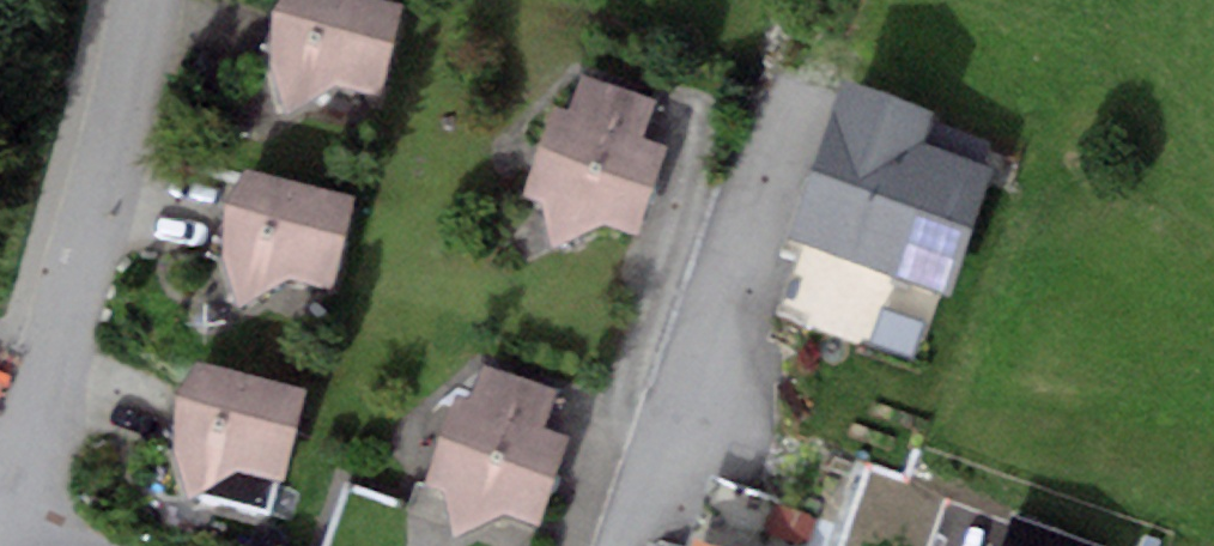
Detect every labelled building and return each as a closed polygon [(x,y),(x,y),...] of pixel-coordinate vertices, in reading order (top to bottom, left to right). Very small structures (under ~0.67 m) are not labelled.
[(377,0),(282,0),(274,12),(272,69),(288,116),(335,86),(384,95),(404,7),(377,0)] [(660,97),(580,69),(568,104),(554,99),(519,197),(540,204),(553,240),(604,221),(639,233),(670,145),(646,137),(660,97)] [(934,109),(848,78),(790,239),(799,242),(939,292),(950,296),(996,169),(984,165),(993,141),(931,118),(934,109)] [(356,201),(248,171),(226,205),(224,262),(239,309),(287,279),(335,288),(356,201)] [(939,292),(799,242),(774,310),(914,361),(939,292)] [(306,389),(198,360),(176,393),(174,450),(190,497),(237,468),(286,477),(306,389)] [(452,390),(409,507),(343,483),(320,545),(527,545),(567,439),(541,429),(555,391),(481,364),(469,396),(452,390)] [(694,543),(704,545),(772,545),(788,496),(715,474),(694,543)]
